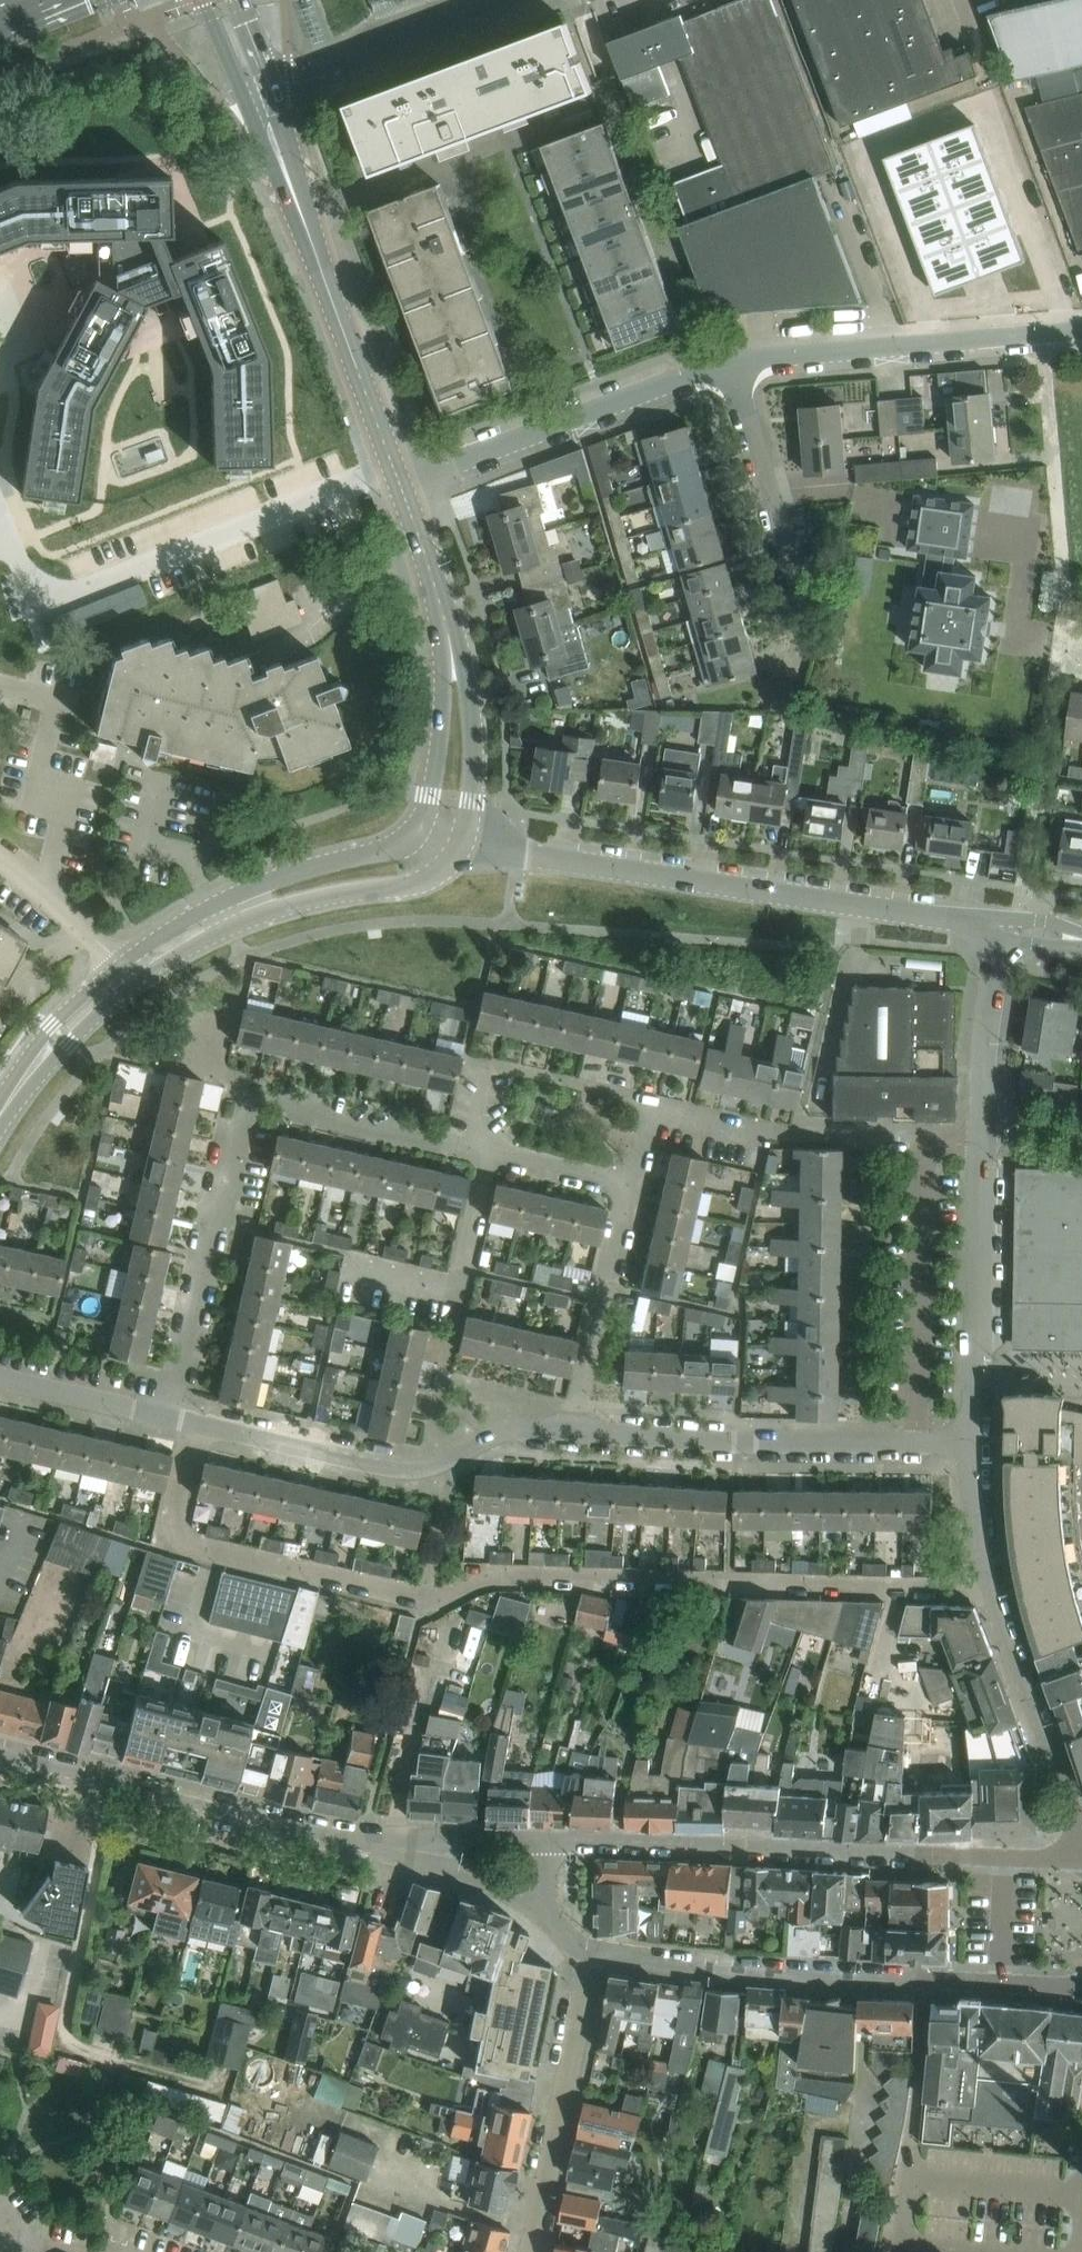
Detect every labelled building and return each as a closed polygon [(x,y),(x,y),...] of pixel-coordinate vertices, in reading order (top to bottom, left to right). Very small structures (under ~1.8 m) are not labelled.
[(646,36),(648,36),(660,66),(670,62),(683,57),(723,164),(673,183),(689,225),(739,206),(738,204),(814,176),(834,168),(819,125),(772,0),(741,0),(684,21),(682,14),(656,24),(651,26),(646,36)] [(925,0),(795,0),(842,127),(979,76),(971,52),(948,60),(925,0)] [(1014,81),(1081,65),(1081,0),(1061,0),(1019,10),(1019,7),(989,14),(1014,81)] [(325,37),(313,3),(300,7),(311,42),(325,37)] [(373,175),(594,92),(568,21),(439,70),(347,104),(373,175)] [(623,37),(609,42),(633,109),(671,94),(660,66),(648,36),(646,36),(633,41),(623,37)] [(1026,106),(1080,255),(1081,255),(1081,92),(1026,106)] [(605,122),(543,145),(549,163),(554,161),(556,165),(551,167),(552,169),(614,146),(605,122)] [(930,141),(886,158),(887,162),(889,161),(896,180),(894,181),(898,191),(902,202),(904,202),(911,220),(909,221),(911,224),(912,228),(913,227),(920,246),(919,246),(923,257),(935,291),(936,293),(936,294),(938,295),(939,295),(1026,262),(1026,261),(1027,261),(1027,260),(1027,259),(1026,256),(1025,257),(1012,223),(1008,213),(1007,213),(1000,194),(1001,194),(1000,190),(999,187),(998,188),(991,169),(992,169),(988,158),(984,147),(982,147),(975,129),(977,128),(975,124),(930,141)] [(614,146),(552,169),(558,185),(563,183),(565,188),(560,190),(560,192),(623,168),(614,146)] [(623,168),(560,192),(566,208),(571,206),(573,210),(568,212),(569,214),(631,191),(623,168)] [(0,187),(0,249),(26,239),(96,237),(97,279),(95,278),(89,289),(70,290),(71,303),(82,303),(37,387),(21,493),(79,502),(93,405),(146,305),(145,304),(180,291),(211,368),(214,466),(272,464),(269,357),(222,239),(171,260),(161,235),(172,234),(170,176),(15,181),(0,187)] [(689,225),(679,228),(712,317),(861,303),(814,176),(738,204),(739,206),(689,225)] [(516,389),(482,298),(440,184),(369,210),(446,415),(516,389)] [(631,191),(569,214),(575,230),(580,228),(581,233),(576,235),(577,236),(639,213),(631,191)] [(639,213),(577,236),(583,253),(588,251),(590,255),(585,257),(586,259),(648,235),(639,213)] [(648,235),(586,259),(592,275),(597,273),(598,278),(593,280),(594,281),(656,258),(648,235)] [(656,258),(594,281),(600,298),(605,296),(607,300),(602,302),(602,304),(665,280),(656,258)] [(665,280),(602,304),(608,320),(613,318),(615,323),(610,325),(611,326),(673,303),(665,280)] [(682,327),(673,303),(611,326),(617,344),(622,342),(624,346),(619,348),(620,350),(682,327)] [(992,426),(989,394),(988,394),(986,370),(959,372),(961,396),(951,397),(954,430),(992,426)] [(914,397),(896,399),(899,434),(918,433),(926,432),(923,396),(914,397)] [(899,434),(896,399),(879,400),(882,436),(899,434)] [(843,438),(840,405),(802,409),(805,441),(843,438)] [(995,459),(992,426),(954,430),(956,462),(995,459)] [(694,448),(687,427),(636,441),(636,442),(638,442),(644,462),(642,463),(642,464),(651,461),(694,448)] [(846,470),(843,438),(805,441),(808,474),(846,470)] [(617,470),(608,439),(590,446),(599,476),(610,472),(617,470)] [(508,512),(492,516),(499,543),(546,530),(541,513),(547,511),(539,484),(539,483),(579,472),(583,484),(594,481),(584,448),(533,467),(538,484),(498,495),(499,497),(504,496),(508,512)] [(700,470),(694,448),(651,461),(657,482),(700,470)] [(938,476),(937,458),(901,460),(903,478),(938,476)] [(903,478),(901,460),(888,462),(856,465),(858,483),(890,480),(903,478)] [(663,503),(706,490),(700,470),(657,482),(649,484),(655,505),(663,503)] [(616,493),(610,472),(599,476),(605,496),(616,493)] [(669,525),(712,512),(706,490),(663,503),(669,524),(669,525)] [(623,515),(616,493),(605,496),(611,518),(623,515)] [(929,669),(929,668),(960,673),(962,674),(963,672),(965,656),(980,658),(983,659),(983,657),(983,656),(986,636),(989,620),(988,619),(991,599),(992,599),(992,597),(990,596),(990,597),(974,594),(976,578),(977,577),(975,576),(953,573),(956,556),(965,557),(967,557),(967,555),(974,506),(975,506),(975,504),(973,504),(918,496),(916,495),(916,497),(909,547),(909,549),(911,549),(946,554),(943,571),(941,571),(941,573),(939,589),(923,587),(923,586),(921,586),(921,588),(918,607),(915,627),(912,646),(912,648),(914,649),(914,648),(930,651),(927,666),(927,668),(929,669)] [(718,534),(712,512),(669,525),(669,524),(662,527),(669,549),(676,546),(675,546),(718,534)] [(629,536),(623,515),(611,518),(617,539),(629,536)] [(546,530),(499,543),(507,571),(523,567),(528,583),(524,584),(524,585),(565,575),(556,544),(550,546),(546,530)] [(724,556),(718,534),(675,546),(676,546),(682,568),(724,556)] [(635,557),(629,536),(617,539),(623,560),(635,557)] [(642,580),(635,557),(623,560),(630,583),(642,580)] [(580,559),(563,564),(566,574),(582,569),(580,559)] [(732,585),(726,563),(683,575),(689,597),(732,585)] [(585,580),(582,569),(566,574),(569,584),(585,580)] [(533,606),(517,610),(525,638),(575,624),(569,606),(574,605),(566,578),(524,589),(528,602),(532,601),(533,606)] [(294,626),(286,602),(285,602),(277,579),(235,594),(244,617),(253,641),(294,626)] [(695,618),(738,605),(732,585),(689,597),(695,618)] [(649,609),(643,586),(632,589),(638,612),(649,609)] [(744,627),(738,605),(695,618),(689,620),(695,641),(744,627)] [(655,630),(649,609),(638,612),(644,633),(655,630)] [(592,668),(579,623),(575,624),(525,638),(533,665),(550,661),(551,665),(547,666),(550,679),(592,668)] [(750,649),(744,627),(695,641),(701,663),(750,649)] [(661,651),(655,630),(644,633),(650,654),(661,651)] [(348,744),(331,698),(342,694),(344,685),(337,681),(326,685),(315,655),(281,667),(279,661),(248,673),(241,655),(224,661),(222,655),(210,660),(205,646),(187,653),(184,647),(173,651),(168,637),(149,644),(147,638),(119,648),(122,655),(113,658),(95,732),(143,743),(140,754),(144,760),(147,761),(153,757),(156,746),(250,769),(255,750),(279,748),(286,767),(348,744)] [(757,671),(750,649),(701,663),(707,685),(757,671)] [(661,651),(650,654),(654,670),(666,667),(661,651)] [(674,695),(668,673),(656,676),(657,679),(652,680),(658,699),(674,695)] [(1073,691),(1065,742),(1072,744),(1073,738),(1081,739),(1081,693),(1073,691)] [(658,744),(663,711),(647,710),(642,744),(658,744)] [(718,730),(722,710),(704,710),(699,743),(716,744),(718,730)] [(722,710),(718,730),(732,732),(735,712),(736,710),(722,710)] [(799,713),(796,728),(810,730),(812,720),(813,714),(800,712),(799,712),(799,713)] [(841,838),(848,795),(850,778),(865,781),(870,752),(872,736),(855,731),(849,765),(841,764),(839,775),(832,774),(828,799),(814,796),(814,794),(801,792),(799,801),(799,806),(810,807),(806,833),(841,838)] [(589,780),(595,740),(578,737),(577,743),(565,741),(563,751),(540,747),(534,784),(573,790),(575,777),(589,780)] [(113,764),(117,747),(93,741),(89,758),(95,759),(103,761),(113,764)] [(693,809),(701,752),(667,747),(664,768),(668,769),(666,782),(662,804),(664,804),(663,810),(678,812),(678,807),(693,809)] [(799,801),(801,792),(807,749),(793,747),(790,766),(777,764),(775,775),(773,775),(772,782),(756,780),(750,817),(781,822),(785,799),(799,801)] [(750,817),(756,780),(741,778),(745,753),(729,751),(715,749),(709,787),(723,789),(719,812),(750,817)] [(923,805),(927,778),(930,754),(915,750),(907,803),(923,805)] [(978,787),(981,768),(930,754),(927,778),(947,781),(947,782),(978,787)] [(593,758),(589,780),(603,782),(601,794),(636,800),(641,765),(606,760),(593,758)] [(1081,773),(1081,767),(1071,765),(1069,776),(1081,778),(1081,773)] [(903,848),(909,807),(904,806),(901,801),(892,799),(889,811),(873,809),(868,842),(872,843),(871,847),(886,850),(887,845),(903,848)] [(967,858),(972,823),(921,815),(916,850),(933,852),(933,855),(946,857),(947,855),(967,858)] [(1067,819),(1060,867),(1076,870),(1075,876),(1081,877),(1081,821),(1067,819)] [(3,982),(26,938),(0,923),(0,980),(3,982)] [(520,963),(522,951),(510,948),(508,960),(520,963)] [(530,965),(533,954),(522,951),(520,963),(530,965)] [(574,975),(577,963),(550,957),(547,969),(574,975)] [(584,977),(587,966),(577,963),(574,975),(584,977)] [(280,979),(283,967),(271,964),(268,976),(280,979)] [(291,981),(294,969),(283,967),(280,979),(291,981)] [(627,987),(630,976),(618,973),(616,985),(627,987)] [(334,991),(337,979),(324,976),(321,988),(334,991)] [(653,997),(657,982),(630,976),(627,987),(638,990),(638,988),(645,989),(643,994),(653,997)] [(344,993),(347,981),(337,979),(334,991),(344,993)] [(681,1000),(684,988),(672,985),(669,997),(681,1000)] [(952,1058),(953,990),(910,990),(910,986),(850,986),(850,1004),(846,1004),(846,1021),(843,1021),(843,1038),(839,1038),(839,1056),(836,1056),(835,1074),(832,1074),(831,1118),(874,1119),(874,1114),(892,1114),(892,1118),(911,1118),(911,1120),(944,1120),(953,1111),(953,1075),(951,1075),(951,1058),(952,1058)] [(388,1003),(391,991),(378,988),(376,1000),(388,1003)] [(692,1002),(695,990),(684,988),(681,1000),(692,1002)] [(399,1005),(401,993),(391,991),(388,1003),(399,1005)] [(504,1033),(512,998),(484,992),(476,1027),(504,1033)] [(1071,1055),(1079,1004),(1032,997),(1024,1047),(1071,1055)] [(531,1040),(539,1004),(512,998),(504,1033),(531,1040)] [(442,1015),(444,1003),(432,1000),(429,1012),(442,1015)] [(452,1017),(455,1005),(444,1003),(442,1015),(452,1017)] [(558,1046),(566,1010),(539,1004),(531,1040),(558,1046)] [(264,1050),(272,1015),(243,1008),(236,1043),(264,1050)] [(585,1052),(593,1016),(566,1010),(558,1046),(585,1052)] [(291,1056),(299,1021),(272,1015),(264,1050),(291,1056)] [(612,1058),(620,1022),(593,1016),(585,1052),(612,1058)] [(318,1062),(326,1027),(299,1021),(291,1056),(318,1062)] [(639,1064),(647,1028),(620,1022),(612,1058),(639,1064)] [(728,1024),(726,1035),(741,1038),(743,1028),(736,1026),(728,1024)] [(345,1068),(353,1033),(326,1027),(318,1062),(345,1068)] [(666,1070),(674,1034),(647,1028),(639,1064),(666,1070)] [(372,1074),(380,1039),(353,1033),(345,1068),(372,1074)] [(693,1076),(701,1040),(674,1034),(666,1070),(693,1076)] [(726,1035),(724,1045),(739,1048),(741,1038),(726,1035)] [(776,1035),(774,1045),(789,1049),(790,1048),(791,1039),(784,1037),(776,1035)] [(398,1080),(406,1045),(380,1039),(372,1074),(398,1080)] [(426,1086),(433,1051),(406,1045),(398,1080),(426,1086)] [(774,1045),(772,1055),(779,1057),(787,1059),(789,1049),(774,1045)] [(722,1092),(730,1053),(706,1048),(697,1086),(722,1092)] [(794,1108),(806,1051),(790,1048),(789,1049),(787,1059),(779,1057),(778,1064),(769,1103),(794,1108)] [(453,1092),(461,1057),(433,1051),(426,1086),(453,1092)] [(746,1097),(755,1059),(730,1053),(722,1092),(746,1097)] [(769,1103),(778,1064),(755,1059),(746,1097),(769,1103)] [(1050,1100),(1054,1076),(1023,1071),(1020,1095),(1050,1100)] [(197,1108),(203,1080),(168,1072),(162,1100),(197,1108)] [(127,1080),(115,1077),(112,1089),(124,1092),(127,1080)] [(121,1103),(124,1092),(112,1089),(110,1100),(121,1103)] [(190,1136),(197,1108),(162,1100),(155,1127),(190,1136)] [(184,1161),(190,1136),(155,1127),(149,1153),(184,1161)] [(103,1131),(100,1142),(112,1145),(114,1134),(103,1131)] [(298,1176),(306,1141),(278,1135),(270,1170),(298,1176)] [(325,1182),(333,1147),(306,1141),(298,1176),(325,1182)] [(100,1142),(97,1154),(109,1156),(112,1145),(100,1142)] [(352,1188),(360,1153),(333,1147),(325,1182),(352,1188)] [(839,1174),(839,1149),(799,1148),(799,1173),(839,1174)] [(184,1161),(149,1153),(143,1181),(178,1189),(184,1161)] [(378,1194),(386,1159),(360,1153),(352,1188),(378,1194)] [(699,1188),(705,1161),(670,1153),(664,1180),(699,1188)] [(772,1175),(777,1155),(767,1153),(762,1173),(772,1175)] [(405,1200),(413,1165),(386,1159),(378,1194),(405,1200)] [(432,1207),(440,1172),(413,1165),(405,1200),(432,1207)] [(1017,1168),(1015,1303),(1017,1303),(1017,1337),(1027,1348),(1081,1349),(1081,1169),(1017,1168)] [(461,1213),(469,1178),(440,1172),(432,1207),(461,1213)] [(838,1198),(839,1174),(799,1173),(799,1198),(838,1198)] [(693,1215),(699,1188),(664,1180),(658,1207),(693,1215)] [(172,1215),(178,1189),(143,1181),(137,1207),(172,1215)] [(99,1198),(102,1187),(90,1185),(87,1196),(99,1198)] [(517,1226),(525,1191),(497,1185),(489,1219),(517,1226)] [(20,1201),(23,1189),(11,1186),(8,1198),(20,1201)] [(750,1200),(753,1188),(741,1186),(738,1197),(750,1200)] [(771,1197),(771,1205),(781,1205),(781,1189),(771,1189),(771,1197)] [(781,1189),(781,1205),(792,1205),(792,1190),(781,1189)] [(544,1232),(552,1197),(525,1191),(517,1226),(544,1232)] [(48,1207),(51,1195),(39,1192),(36,1204),(48,1207)] [(59,1209),(62,1197),(51,1195),(48,1207),(59,1209)] [(97,1210),(99,1198),(87,1196),(85,1208),(97,1210)] [(571,1238),(578,1203),(552,1197),(544,1232),(571,1238)] [(747,1212),(750,1200),(738,1197),(736,1209),(747,1212)] [(838,1223),(838,1198),(799,1198),(798,1222),(838,1223)] [(597,1244),(605,1209),(578,1203),(571,1238),(597,1244)] [(165,1244),(172,1215),(137,1207),(130,1236),(165,1244)] [(687,1242),(693,1215),(658,1207),(652,1235),(687,1242)] [(285,1235),(287,1223),(277,1221),(274,1233),(285,1235)] [(838,1248),(838,1223),(798,1222),(798,1247),(838,1248)] [(297,1238),(300,1226),(287,1223),(285,1235),(297,1238)] [(338,1247),(341,1235),(330,1233),(327,1245),(338,1247)] [(285,1271),(291,1243),(256,1235),(250,1263),(285,1271)] [(350,1250),(353,1238),(341,1235),(338,1247),(350,1250)] [(681,1269),(687,1242),(652,1235),(646,1262),(681,1269)] [(770,1246),(770,1254),(780,1254),(781,1239),(770,1238),(770,1246)] [(781,1239),(780,1254),(791,1254),(791,1239),(781,1239)] [(738,1254),(741,1242),(729,1240),(726,1251),(738,1254)] [(10,1246),(0,1243),(0,1281),(2,1281),(10,1246)] [(163,1279),(170,1251),(135,1243),(128,1271),(163,1279)] [(392,1259),(395,1247),(385,1245),(382,1257),(392,1259)] [(30,1287),(38,1252),(10,1246),(2,1281),(30,1287)] [(85,1261),(87,1249),(75,1246),(73,1258),(85,1261)] [(405,1262),(408,1250),(395,1247),(392,1259),(405,1262)] [(837,1272),(838,1248),(798,1247),(797,1271),(837,1272)] [(736,1265),(738,1254),(726,1251),(724,1263),(736,1265)] [(58,1294),(66,1258),(38,1252),(30,1287),(58,1294)] [(431,1268),(434,1256),(422,1254),(420,1265),(431,1268)] [(82,1272),(85,1261),(73,1258),(70,1270),(82,1272)] [(506,1275),(509,1263),(496,1260),(493,1272),(506,1275)] [(675,1297),(681,1269),(646,1262),(640,1289),(675,1297)] [(279,1298),(285,1271),(250,1263),(244,1290),(279,1298)] [(516,1277),(519,1266),(509,1263),(506,1275),(516,1277)] [(338,1283),(340,1272),(329,1269),(326,1281),(338,1283)] [(157,1306),(163,1279),(128,1271),(122,1298),(157,1306)] [(837,1296),(837,1272),(797,1271),(797,1296),(837,1296)] [(559,1287),(562,1275),(550,1272),(547,1284),(559,1287)] [(570,1289),(572,1278),(572,1277),(562,1275),(559,1287),(570,1289)] [(504,1294),(507,1282),(494,1279),(491,1291),(504,1294)] [(335,1295),(338,1283),(326,1281),(323,1292),(335,1295)] [(514,1296),(517,1284),(507,1282),(504,1294),(514,1296)] [(769,1303),(780,1303),(780,1288),(769,1287),(769,1295),(769,1303)] [(780,1288),(780,1303),(790,1303),(790,1288),(780,1288)] [(272,1325),(279,1298),(244,1290),(237,1316),(272,1325)] [(555,1306),(558,1293),(546,1290),(543,1303),(555,1306)] [(565,1308),(568,1296),(558,1293),(555,1306),(565,1308)] [(726,1309),(729,1297),(717,1294),(714,1306),(726,1309)] [(668,1316),(670,1303),(640,1296),(636,1311),(647,1313),(647,1311),(668,1316)] [(836,1321),(837,1296),(797,1296),(796,1320),(836,1321)] [(151,1333),(157,1306),(122,1298),(115,1325),(151,1333)] [(72,1315),(74,1303),(63,1300),(60,1312),(72,1315)] [(699,1322),(702,1310),(686,1307),(684,1319),(699,1322)] [(364,1330),(366,1317),(366,1316),(340,1310),(336,1327),(335,1327),(333,1339),(345,1341),(356,1344),(359,1329),(364,1330)] [(722,1327),(725,1315),(702,1310),(699,1322),(722,1327)] [(69,1326),(72,1315),(60,1312),(57,1323),(69,1326)] [(266,1352),(272,1325),(237,1316),(231,1343),(266,1352)] [(488,1358),(496,1322),(467,1316),(459,1351),(488,1358)] [(836,1345),(836,1321),(796,1320),(796,1345),(836,1345)] [(514,1364),(522,1328),(496,1322),(488,1358),(514,1364)] [(326,1337),(328,1326),(317,1323),(314,1334),(326,1337)] [(421,1358),(428,1330),(392,1323),(386,1351),(421,1358)] [(144,1361),(151,1333),(115,1325),(109,1353),(144,1361)] [(541,1370),(549,1334),(522,1328),(514,1364),(541,1370)] [(323,1349),(326,1337),(314,1334),(311,1346),(323,1349)] [(568,1375),(576,1340),(549,1334),(541,1370),(568,1375)] [(768,1344),(768,1352),(779,1352),(779,1336),(768,1336),(768,1344)] [(779,1336),(779,1352),(789,1352),(790,1336),(779,1336)] [(342,1353),(345,1341),(333,1339),(330,1350),(342,1353)] [(260,1379),(266,1352),(231,1343),(225,1370),(260,1379)] [(836,1370),(836,1345),(796,1345),(796,1352),(796,1370),(836,1370)] [(651,1387),(654,1351),(624,1349),(621,1385),(651,1387)] [(415,1386),(421,1358),(386,1351),(380,1378),(415,1386)] [(679,1389),(681,1353),(654,1351),(651,1387),(679,1389)] [(706,1391),(709,1355),(681,1353),(679,1389),(706,1391)] [(734,1393),(736,1357),(709,1355),(706,1391),(734,1393)] [(253,1407),(260,1379),(225,1370),(218,1398),(253,1407)] [(835,1394),(836,1370),(796,1370),(795,1394),(835,1394)] [(314,1391),(316,1380),(305,1377),(302,1388),(314,1391)] [(409,1412),(415,1386),(380,1378),(374,1405),(409,1412)] [(333,1395),(335,1384),(323,1381),(320,1393),(333,1395)] [(768,1393),(767,1401),(778,1401),(778,1386),(768,1385),(768,1393)] [(778,1401),(788,1401),(789,1386),(778,1386),(778,1401)] [(311,1402),(314,1391),(302,1388),(299,1400),(311,1402)] [(1079,1495),(1078,1463),(1081,1463),(1081,1412),(1063,1407),(1066,1396),(1060,1395),(1051,1393),(1044,1393),(1037,1392),(1029,1392),(1021,1393),(1014,1393),(1009,1394),(1005,1395),(1007,1406),(1006,1449),(1016,1450),(1016,1461),(1006,1460),(1006,1461),(1006,1468),(1006,1480),(1006,1490),(1007,1500),(1008,1512),(1008,1520),(1009,1530),(1011,1541),(1013,1557),(1015,1570),(1016,1578),(1018,1587),(1021,1599),(1025,1614),(1028,1627),(1033,1640),(1037,1654),(1038,1654),(1068,1643),(1081,1638),(1081,1532),(1079,1495)] [(330,1407),(333,1395),(320,1393),(317,1404),(330,1407)] [(835,1420),(835,1394),(795,1394),(795,1419),(835,1420)] [(403,1440),(409,1412),(374,1405),(368,1432),(403,1440)] [(8,1417),(0,1415),(0,1453),(8,1417)] [(27,1459),(35,1423),(8,1417),(0,1453),(27,1459)] [(55,1465),(62,1429),(35,1423),(27,1459),(55,1465)] [(81,1471),(89,1435),(62,1429),(55,1465),(81,1471)] [(109,1477),(116,1442),(89,1435),(81,1471),(109,1477)] [(135,1483),(143,1448),(116,1442),(109,1477),(135,1483)] [(163,1490),(171,1454),(143,1448),(135,1483),(163,1490)] [(226,1504),(234,1469),(205,1462),(197,1497),(226,1504)] [(252,1510),(260,1474),(234,1469),(226,1504),(252,1510)] [(280,1516),(287,1481),(260,1474),(252,1510),(280,1516)] [(506,1512),(509,1476),(479,1474),(477,1510),(506,1512)] [(534,1514),(536,1478),(509,1476),(506,1512),(534,1514)] [(561,1516),(564,1480),(536,1478),(534,1514),(561,1516)] [(589,1518),(591,1482),(564,1480),(561,1516),(589,1518)] [(307,1522),(315,1487),(287,1481),(280,1516),(307,1522)] [(617,1520),(619,1483),(591,1482),(589,1518),(617,1520)] [(644,1521),(646,1485),(619,1483),(617,1520),(644,1521)] [(672,1523),(674,1487),(646,1485),(644,1521),(672,1523)] [(18,1502),(22,1491),(11,1487),(7,1499),(18,1502)] [(333,1528),(341,1493),(315,1487),(307,1522),(333,1528)] [(698,1525),(700,1489),(674,1487),(672,1523),(698,1525)] [(727,1527),(729,1491),(700,1489),(698,1525),(727,1527)] [(29,1506),(33,1494),(22,1491),(18,1502),(29,1506)] [(765,1527),(766,1491),(737,1491),(737,1527),(765,1527)] [(793,1527),(793,1491),(766,1491),(765,1527),(793,1527)] [(820,1527),(821,1491),(793,1491),(793,1527),(820,1527)] [(848,1527),(848,1491),(821,1491),(820,1527),(848,1527)] [(876,1527),(876,1491),(848,1491),(848,1527),(876,1527)] [(903,1527),(904,1491),(876,1491),(876,1527),(903,1527)] [(932,1527),(932,1491),(904,1491),(903,1527),(932,1527)] [(361,1534),(369,1499),(341,1493),(333,1528),(361,1534)] [(387,1540),(395,1505),(369,1499),(361,1534),(387,1540)] [(71,1518),(75,1507),(63,1503),(60,1515),(71,1518)] [(415,1546),(422,1511),(395,1505),(387,1540),(415,1546)] [(82,1522),(86,1510),(75,1507),(71,1518),(82,1522)] [(123,1535),(127,1523),(116,1520),(112,1532),(123,1535)] [(110,1538),(60,1522),(44,1559),(96,1576),(100,1565),(110,1538)] [(134,1539),(138,1527),(127,1523),(123,1535),(134,1539)] [(218,1539),(221,1527),(208,1524),(206,1536),(218,1539)] [(229,1541),(231,1529),(221,1527),(218,1539),(229,1541)] [(713,1574),(739,1576),(740,1534),(730,1534),(730,1554),(714,1554),(713,1574)] [(272,1551),(274,1539),(262,1537),(260,1548),(272,1551)] [(122,1572),(131,1545),(110,1538),(100,1565),(122,1572)] [(283,1553),(285,1542),(274,1539),(272,1551),(283,1553)] [(325,1563),(328,1551),(316,1548),(314,1560),(325,1563)] [(165,1602),(178,1559),(147,1550),(134,1592),(165,1602)] [(336,1565),(339,1553),(328,1551),(325,1563),(336,1565)] [(503,1564),(504,1552),(492,1551),(492,1563),(503,1564)] [(515,1564),(515,1552),(504,1552),(503,1564),(515,1564)] [(559,1565),(560,1553),(548,1553),(547,1565),(559,1565)] [(571,1566),(571,1553),(560,1553),(559,1565),(571,1566)] [(613,1567),(614,1554),(602,1554),(601,1566),(613,1567)] [(625,1567),(626,1555),(614,1554),(613,1567),(625,1567)] [(669,1568),(669,1556),(657,1556),(657,1568),(669,1568)] [(680,1569),(681,1557),(669,1556),(669,1568),(680,1569)] [(697,1557),(696,1569),(707,1569),(708,1557),(697,1557)] [(765,1571),(766,1560),(754,1559),(754,1571),(765,1571)] [(777,1572),(777,1560),(766,1560),(765,1571),(777,1572)] [(821,1574),(822,1561),(809,1560),(809,1573),(821,1574)] [(379,1575),(382,1563),(370,1561),(367,1572),(379,1575)] [(833,1574),(834,1561),(822,1561),(821,1574),(833,1574)] [(876,1575),(877,1563),(865,1562),(865,1575),(876,1575)] [(80,1585),(65,1578),(68,1570),(52,1563),(40,1593),(83,1611),(96,1580),(84,1575),(80,1585)] [(390,1577),(393,1566),(382,1563),(379,1575),(390,1577)] [(888,1576),(888,1563),(877,1563),(876,1575),(888,1576)] [(916,1577),(916,1564),(904,1564),(904,1576),(916,1577)] [(229,1601),(236,1575),(222,1571),(215,1597),(229,1601)] [(244,1604),(251,1578),(236,1575),(229,1601),(244,1604)] [(259,1608),(265,1582),(251,1578),(244,1604),(259,1608)] [(273,1611),(280,1585),(265,1582),(259,1608),(273,1611)] [(289,1615),(297,1590),(280,1585),(273,1611),(289,1615)] [(303,1647),(313,1616),(318,1593),(318,1591),(299,1586),(297,1590),(289,1615),(281,1641),(303,1647)] [(324,1620),(330,1597),(318,1593),(313,1616),(324,1620)] [(615,1601),(614,1600),(583,1593),(577,1622),(607,1630),(615,1601)] [(638,1647),(657,1594),(615,1594),(614,1600),(615,1601),(607,1630),(608,1630),(606,1637),(638,1647)] [(768,1637),(773,1621),(765,1618),(766,1597),(742,1596),(728,1640),(763,1651),(768,1637)] [(223,1626),(229,1601),(215,1597),(208,1623),(223,1626)] [(834,1638),(845,1600),(766,1597),(765,1618),(773,1621),(774,1620),(789,1624),(802,1628),(834,1638)] [(868,1662),(884,1601),(845,1600),(834,1638),(864,1647),(860,1660),(868,1662)] [(237,1630),(244,1604),(229,1601),(223,1626),(237,1630)] [(415,1772),(409,1817),(444,1820),(452,1760),(466,1717),(478,1673),(490,1632),(496,1615),(493,1614),(495,1607),(478,1602),(477,1609),(472,1607),(468,1619),(459,1651),(441,1714),(433,1712),(428,1733),(425,1732),(420,1773),(415,1772)] [(252,1634),(259,1608),(244,1604),(237,1630),(252,1634)] [(994,1655),(983,1625),(975,1605),(907,1604),(899,1634),(944,1636),(956,1668),(957,1669),(994,1655)] [(266,1638),(273,1611),(259,1608),(252,1634),(266,1638)] [(281,1641),(289,1615),(273,1611),(266,1638),(281,1641)] [(7,1640),(9,1641),(15,1619),(6,1617),(0,1638),(0,1662),(7,1640)] [(156,1630),(153,1639),(166,1642),(169,1633),(156,1630)] [(493,1678),(507,1637),(490,1632),(478,1673),(493,1678)] [(163,1651),(166,1642),(153,1639),(151,1647),(163,1651)] [(1080,1657),(1076,1645),(1039,1657),(1047,1680),(1081,1668),(1081,1656),(1080,1657)] [(161,1660),(163,1651),(151,1647),(148,1656),(159,1660),(161,1660)] [(96,1717),(113,1658),(93,1652),(81,1694),(66,1747),(86,1752),(95,1717),(96,1717)] [(1019,1721),(994,1655),(957,1669),(956,1668),(952,1668),(962,1694),(974,1724),(968,1727),(971,1749),(999,1749),(1018,1742),(1010,1724),(1019,1721)] [(155,1671),(159,1660),(148,1656),(145,1667),(155,1671)] [(166,1674),(169,1663),(161,1660),(159,1660),(155,1671),(166,1674)] [(180,1666),(169,1663),(166,1674),(177,1677),(180,1666)] [(311,1699),(319,1668),(299,1663),(291,1694),(311,1699)] [(962,1694),(952,1668),(921,1665),(935,1704),(962,1694)] [(193,1682),(196,1671),(185,1668),(182,1679),(193,1682)] [(1079,1695),(1081,1694),(1081,1668),(1047,1680),(1067,1738),(1081,1733),(1081,1703),(1079,1695)] [(227,1690),(229,1681),(216,1677),(213,1686),(227,1690)] [(95,1717),(86,1752),(121,1761),(122,1758),(120,1758),(127,1727),(136,1695),(121,1691),(124,1684),(107,1679),(96,1717),(95,1717)] [(240,1693),(242,1685),(229,1681),(227,1690),(240,1693)] [(257,1683),(256,1689),(253,1697),(262,1700),(266,1686),(257,1683)] [(253,1697),(256,1689),(242,1685),(240,1693),(253,1697)] [(277,1746),(280,1734),(291,1694),(266,1686),(262,1700),(253,1727),(247,1746),(236,1788),(264,1795),(277,1746)] [(51,1690),(43,1687),(40,1698),(0,1688),(0,1730),(39,1740),(51,1690)] [(66,1747),(81,1694),(54,1687),(53,1690),(51,1690),(39,1740),(66,1747)] [(120,1758),(122,1758),(156,1767),(156,1768),(157,1768),(157,1767),(199,1778),(199,1779),(200,1779),(200,1778),(235,1787),(234,1788),(236,1788),(247,1746),(253,1727),(252,1727),(252,1723),(137,1693),(136,1695),(127,1727),(120,1758)] [(726,1823),(729,1781),(734,1760),(723,1758),(727,1745),(735,1726),(736,1724),(743,1706),(743,1704),(703,1700),(701,1709),(700,1711),(690,1740),(682,1784),(680,1830),(726,1831),(726,1823)] [(532,1825),(534,1787),(533,1787),(537,1772),(538,1770),(506,1768),(513,1734),(512,1734),(517,1706),(505,1703),(494,1730),(485,1776),(493,1778),(490,1823),(532,1825)] [(680,1830),(682,1784),(690,1740),(700,1711),(681,1705),(671,1736),(670,1736),(663,1775),(651,1774),(650,1759),(638,1759),(633,1780),(633,1796),(628,1796),(628,1828),(680,1830)] [(751,1824),(757,1762),(759,1752),(760,1752),(766,1731),(763,1730),(767,1712),(743,1706),(736,1724),(735,1726),(727,1745),(723,1758),(734,1760),(729,1781),(726,1823),(751,1824)] [(904,1780),(906,1728),(907,1716),(877,1711),(869,1749),(870,1749),(868,1761),(877,1761),(875,1774),(880,1775),(879,1780),(891,1781),(888,1809),(895,1809),(905,1809),(905,1792),(904,1780)] [(564,1806),(565,1788),(576,1749),(584,1718),(568,1719),(555,1770),(538,1773),(537,1772),(533,1787),(534,1787),(532,1825),(554,1826),(555,1806),(564,1806)] [(940,1734),(939,1722),(925,1719),(923,1731),(940,1734)] [(795,1762),(804,1729),(795,1726),(794,1733),(792,1733),(785,1761),(795,1762)] [(357,1817),(375,1735),(352,1729),(344,1763),(321,1758),(315,1783),(310,1807),(357,1817)] [(1067,1738),(1081,1777),(1080,1777),(1080,1778),(1081,1777),(1081,1780),(1081,1733),(1067,1738)] [(1038,1831),(1036,1779),(1036,1766),(1028,1767),(1018,1742),(999,1749),(971,1749),(975,1783),(976,1784),(975,1832),(1038,1831)] [(315,1783),(321,1758),(321,1757),(277,1746),(264,1795),(298,1803),(304,1780),(315,1783)] [(869,1749),(850,1747),(846,1771),(857,1773),(866,1773),(875,1774),(877,1761),(868,1761),(870,1749),(869,1749)] [(573,1827),(578,1789),(586,1790),(587,1774),(588,1758),(591,1754),(576,1749),(565,1788),(564,1806),(555,1806),(554,1826),(573,1827)] [(778,1826),(782,1785),(768,1784),(770,1754),(760,1752),(759,1752),(757,1762),(751,1824),(778,1826)] [(616,1806),(618,1778),(619,1757),(592,1754),(591,1754),(588,1758),(587,1774),(586,1790),(578,1789),(573,1827),(614,1828),(616,1806)] [(478,1823),(482,1761),(452,1760),(444,1820),(478,1823)] [(778,1826),(777,1833),(835,1835),(840,1800),(841,1800),(845,1780),(802,1778),(797,1782),(796,1794),(791,1794),(796,1762),(795,1762),(785,1761),(782,1775),(782,1785),(778,1826)] [(857,1836),(865,1781),(866,1773),(857,1773),(856,1781),(854,1781),(852,1796),(854,1796),(853,1802),(841,1800),(840,1800),(835,1835),(857,1836)] [(887,1820),(888,1809),(891,1781),(879,1780),(879,1783),(865,1781),(857,1836),(887,1838),(889,1820),(887,1820)] [(943,1790),(922,1791),(922,1837),(949,1836),(956,1836),(961,1842),(970,1841),(975,1836),(975,1832),(976,1784),(975,1783),(943,1784),(943,1790)] [(895,1809),(892,1838),(915,1837),(922,1837),(922,1791),(905,1792),(905,1809),(895,1809)] [(14,1851),(15,1845),(22,1847),(38,1850),(47,1807),(2,1798),(0,1797),(0,1848),(14,1851)] [(669,1895),(673,1862),(598,1859),(598,1882),(639,1883),(640,1894),(661,1894),(669,1895)] [(32,1898),(21,1912),(26,1914),(30,1917),(34,1919),(39,1920),(43,1921),(42,1926),(42,1929),(75,1935),(88,1867),(55,1860),(52,1876),(49,1875),(48,1875),(43,1881),(35,1879),(31,1897),(32,1898)] [(154,1916),(167,1869),(163,1868),(161,1864),(155,1863),(152,1865),(138,1861),(126,1908),(154,1916)] [(730,1907),(734,1866),(673,1862),(669,1895),(661,1894),(660,1909),(667,1910),(671,1910),(672,1907),(692,1909),(729,1914),(730,1907)] [(729,1918),(728,1929),(746,1930),(746,1919),(746,1913),(770,1914),(771,1903),(770,1903),(772,1868),(748,1866),(748,1908),(741,1907),(730,1907),(729,1914),(729,1918)] [(748,1908),(748,1866),(734,1866),(730,1907),(741,1907),(748,1908)] [(183,1926),(196,1876),(181,1872),(180,1869),(174,1868),(170,1870),(167,1869),(154,1916),(151,1929),(182,1937),(185,1926),(183,1926)] [(812,1897),(813,1870),(772,1868),(770,1903),(771,1903),(781,1904),(780,1914),(791,1915),(792,1904),(792,1898),(812,1899),(812,1897)] [(845,1921),(848,1872),(817,1870),(815,1898),(814,1919),(823,1919),(845,1921)] [(228,1933),(240,1887),(235,1886),(233,1883),(227,1881),(224,1883),(201,1878),(196,1899),(187,1934),(207,1939),(210,1929),(228,1933)] [(892,1915),(892,1880),(868,1879),(868,1905),(869,1905),(869,1919),(884,1920),(884,1915),(892,1915)] [(950,1927),(950,1883),(892,1880),(892,1915),(892,1920),(916,1921),(916,1928),(950,1927)] [(440,1934),(453,1898),(437,1893),(438,1891),(411,1882),(399,1919),(397,1919),(393,1928),(392,1930),(399,1951),(408,1953),(417,1926),(440,1934)] [(632,1939),(638,1940),(639,1902),(636,1902),(636,1894),(640,1894),(639,1883),(598,1882),(595,1882),(595,1935),(631,1931),(632,1939)] [(258,1940),(269,1893),(270,1892),(248,1886),(239,1920),(251,1923),(247,1937),(258,1940)] [(282,1931),(290,1898),(288,1896),(282,1894),(278,1895),(269,1893),(258,1940),(253,1958),(274,1964),(282,1931)] [(295,1971),(312,1904),(303,1902),(302,1899),(295,1897),(292,1899),(290,1898),(282,1931),(294,1934),(290,1948),(292,1949),(287,1970),(295,1971)] [(821,1957),(823,1919),(814,1919),(815,1898),(812,1897),(812,1899),(792,1898),(792,1904),(791,1915),(789,1955),(821,1957)] [(494,1977),(501,1953),(505,1955),(509,1942),(500,1939),(504,1929),(506,1924),(508,1917),(509,1915),(459,1898),(442,1949),(419,1941),(414,1955),(438,1964),(439,1963),(468,1973),(468,1969),(494,1977)] [(322,1956),(325,1941),(334,1909),(333,1909),(331,1906),(325,1904),(322,1906),(312,1904),(295,1971),(297,1972),(299,1964),(303,1965),(306,1952),(322,1956)] [(344,1961),(356,1913),(334,1908),(334,1909),(325,1941),(337,1944),(333,1959),(344,1961)] [(649,1940),(664,1942),(667,1910),(660,1909),(656,1908),(654,1919),(652,1919),(649,1940)] [(399,1951),(392,1930),(393,1928),(380,1924),(380,1923),(378,1922),(379,1919),(362,1915),(361,1918),(360,1918),(339,1999),(376,2008),(399,1951)] [(527,2078),(549,1966),(550,1964),(519,1958),(528,1932),(506,1924),(500,1939),(509,1942),(505,1955),(501,1953),(494,1977),(468,1969),(468,1973),(464,1989),(488,1994),(485,2009),(473,2006),(468,2034),(479,2036),(473,2067),(463,2065),(462,2075),(504,2088),(507,2073),(527,2078)] [(118,1952),(124,1929),(108,1925),(103,1948),(118,1952)] [(950,1962),(950,1927),(916,1928),(862,1925),(862,1926),(861,1943),(876,1944),(876,1959),(950,1962)] [(861,1943),(862,1926),(844,1926),(842,1946),(841,1957),(860,1958),(861,1943)] [(17,1996),(33,1942),(0,1932),(0,1991),(17,1996)] [(630,2030),(637,1980),(611,1976),(606,2013),(598,2048),(617,2052),(622,2028),(629,2029),(630,2030)] [(656,2034),(662,1984),(637,1980),(630,2030),(629,2029),(628,2033),(642,2035),(640,2047),(652,2050),(655,2034),(656,2034)] [(694,2049),(704,1989),(705,1982),(685,1981),(684,1987),(681,2015),(680,2019),(677,2037),(672,2062),(672,2064),(690,2068),(694,2049)] [(309,2005),(314,1988),(299,1984),(294,2001),(309,2005)] [(681,2015),(684,1987),(662,1984),(656,2034),(677,2037),(680,2019),(681,2015)] [(750,1986),(746,2024),(749,2024),(783,2027),(785,1996),(786,1989),(750,1986)] [(88,2025),(110,2029),(117,1993),(96,1988),(88,2025)] [(333,2010),(335,1998),(336,1994),(316,1989),(316,1988),(314,1988),(309,2005),(333,2010)] [(738,2031),(742,1992),(709,1989),(701,2037),(723,2041),(725,2030),(738,2031)] [(783,2027),(782,2039),(783,2039),(783,2037),(792,2038),(792,2042),(788,2042),(786,2066),(798,2067),(799,2062),(798,2062),(803,2039),(810,2000),(811,1998),(785,1996),(783,2027)] [(803,2039),(798,2062),(799,2062),(855,2068),(856,2068),(858,2028),(859,2006),(858,2006),(843,2004),(841,1997),(828,2000),(829,2002),(810,2000),(803,2039)] [(391,2008),(381,2036),(392,2040),(389,2048),(405,2054),(408,2046),(438,2056),(451,2022),(421,2011),(422,2006),(402,1998),(398,2011),(391,2008)] [(914,2051),(916,2001),(872,2000),(870,2049),(914,2051)] [(1037,2114),(1046,2060),(1047,2060),(1047,2054),(1053,2010),(984,2003),(963,2003),(935,2002),(931,2051),(929,2051),(921,2143),(950,2146),(954,2109),(1037,2117),(1037,2114)] [(297,2008),(284,2059),(304,2064),(316,2013),(297,2008)] [(1053,2010),(1047,2054),(1047,2060),(1046,2060),(1037,2114),(1077,2119),(1081,2090),(1081,2013),(1053,2010)] [(239,2068),(250,2024),(238,2021),(217,2015),(205,2059),(239,2068)] [(160,2053),(161,2033),(143,2032),(142,2052),(160,2053)] [(31,2033),(29,2048),(54,2051),(55,2035),(31,2033)] [(375,2070),(384,2046),(366,2040),(357,2063),(375,2070)] [(59,2055),(55,2067),(55,2069),(85,2077),(89,2064),(59,2055)] [(721,2097),(729,2064),(729,2063),(712,2058),(703,2093),(720,2097),(721,2097)] [(670,2073),(672,2064),(672,2062),(655,2059),(652,2075),(670,2078),(671,2073),(670,2073)] [(725,2164),(741,2103),(736,2102),(745,2068),(733,2065),(729,2064),(721,2097),(720,2097),(707,2152),(705,2159),(725,2164)] [(145,2080),(144,2080),(122,2073),(118,2087),(141,2094),(145,2080)] [(507,2073),(504,2088),(532,2094),(535,2080),(527,2078),(507,2073)] [(342,2104),(349,2085),(322,2075),(314,2098),(341,2107),(342,2104)] [(667,2089),(670,2078),(652,2075),(650,2086),(667,2089)] [(906,2116),(912,2077),(894,2076),(894,2075),(883,2084),(884,2085),(891,2094),(906,2116)] [(808,2091),(809,2077),(797,2076),(796,2084),(795,2088),(808,2091)] [(818,2093),(820,2078),(809,2077),(808,2091),(818,2093)] [(827,2095),(829,2079),(820,2078),(818,2093),(827,2095)] [(225,2102),(148,2079),(143,2097),(220,2120),(225,2102)] [(836,2097),(837,2080),(829,2079),(827,2095),(836,2097)] [(843,2099),(845,2081),(837,2080),(836,2097),(843,2099)] [(848,2100),(856,2086),(857,2082),(856,2082),(845,2081),(843,2099),(848,2100)] [(355,2109),(362,2089),(349,2085),(342,2104),(355,2109)] [(523,2137),(532,2094),(504,2088),(500,2087),(496,2103),(492,2102),(489,2115),(431,2103),(429,2111),(442,2116),(442,2118),(469,2125),(523,2137)] [(906,2116),(891,2094),(880,2101),(887,2112),(903,2135),(906,2116)] [(633,2151),(645,2106),(629,2102),(627,2112),(586,2103),(578,2137),(632,2150),(633,2151)] [(233,2104),(224,2126),(237,2132),(246,2109),(233,2104)] [(903,2135),(887,2112),(876,2120),(883,2131),(899,2153),(903,2135)] [(176,2129),(179,2121),(157,2113),(150,2130),(172,2139),(176,2129)] [(517,2164),(523,2137),(469,2125),(442,2118),(438,2132),(450,2134),(449,2135),(483,2142),(480,2157),(517,2164)] [(191,2135),(194,2127),(179,2121),(176,2129),(191,2135)] [(365,2179),(377,2146),(339,2131),(327,2164),(365,2179)] [(899,2153),(883,2131),(872,2139),(880,2150),(895,2170),(899,2153)] [(217,2145),(220,2137),(207,2132),(204,2140),(217,2145)] [(832,2160),(835,2136),(823,2134),(820,2158),(821,2158),(832,2160)] [(848,2138),(835,2136),(832,2160),(845,2161),(848,2138)] [(233,2151),(236,2143),(220,2137),(217,2145),(233,2151)] [(632,2150),(578,2137),(569,2178),(613,2188),(619,2163),(629,2165),(632,2150)] [(261,2161),(264,2153),(249,2148),(246,2156),(261,2161)] [(895,2170),(880,2150),(869,2157),(877,2168),(891,2187),(895,2170)] [(276,2167),(279,2159),(264,2153),(261,2161),(276,2167)] [(167,2218),(180,2181),(186,2166),(164,2158),(159,2173),(145,2210),(167,2218)] [(843,2174),(845,2161),(832,2160),(821,2158),(819,2171),(843,2174)] [(508,2187),(512,2188),(517,2169),(470,2159),(465,2183),(453,2181),(449,2197),(467,2201),(467,2202),(503,2210),(508,2187)] [(301,2184),(307,2169),(286,2161),(280,2175),(301,2184)] [(145,2210),(159,2173),(137,2165),(123,2202),(145,2210)] [(891,2187),(877,2168),(866,2175),(887,2204),(891,2187)] [(325,2185),(328,2177),(307,2169),(301,2184),(322,2192),(325,2185)] [(841,2186),(843,2174),(819,2171),(817,2183),(841,2186)] [(349,2185),(328,2177),(325,2185),(346,2193),(349,2185)] [(188,2226),(201,2189),(180,2181),(167,2218),(188,2226)] [(567,2193),(566,2193),(560,2220),(594,2227),(620,2234),(641,2241),(644,2225),(599,2215),(602,2201),(603,2201),(606,2190),(570,2181),(567,2193)] [(712,2204),(717,2187),(699,2183),(695,2200),(712,2204)] [(839,2200),(841,2186),(817,2183),(815,2196),(839,2200)] [(209,2234),(223,2197),(201,2189),(188,2226),(209,2234)] [(837,2212),(839,2200),(815,2196),(814,2209),(837,2212)] [(230,2242),(244,2205),(223,2197),(209,2234),(230,2242)] [(291,2208),(271,2200),(266,2213),(251,2250),(257,2251),(275,2251),(291,2208)] [(344,2227),(390,2243),(390,2237),(392,2237),(416,2247),(417,2247),(427,2220),(402,2210),(399,2217),(353,2201),(344,2227)] [(251,2250),(266,2213),(244,2205),(230,2242),(251,2250)] [(308,2229),(313,2216),(291,2208),(275,2251),(299,2251),(308,2229)] [(440,2232),(447,2212),(434,2208),(427,2227),(440,2232)] [(836,2226),(837,2212),(814,2209),(812,2222),(836,2226)] [(509,2232),(469,2219),(460,2245),(474,2250),(475,2245),(499,2251),(503,2251),(509,2232)] [(834,2239),(836,2226),(812,2222),(810,2235),(834,2239)] [(620,2234),(594,2227),(589,2249),(555,2242),(553,2251),(617,2251),(620,2234)] [(330,2237),(308,2229),(299,2251),(325,2251),(330,2237)] [(670,2238),(652,2233),(647,2251),(667,2251),(670,2238)] [(425,2250),(430,2251),(434,2251),(439,2237),(431,2234),(425,2250)] [(832,2251),(834,2239),(810,2235),(809,2248),(832,2251)] [(389,2246),(403,2251),(414,2251),(416,2247),(392,2237),(390,2243),(389,2246)] [(385,2245),(373,2240),(368,2251),(382,2251),(385,2245)]
